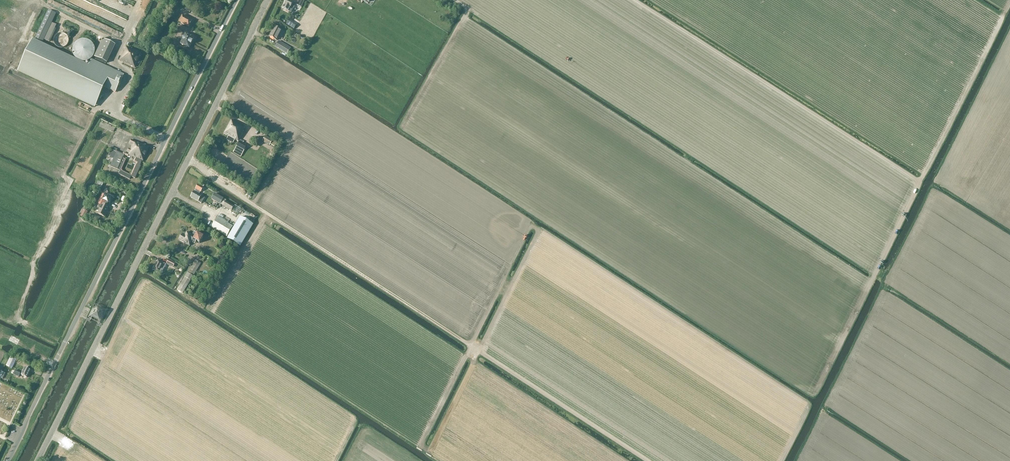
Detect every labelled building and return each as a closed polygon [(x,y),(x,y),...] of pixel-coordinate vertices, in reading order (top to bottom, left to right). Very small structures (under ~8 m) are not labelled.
[(184,9),(191,12),(197,0),(189,0),(184,9)] [(284,6),(282,9),(286,11),(288,12),(290,8),(293,10),(293,8),(294,9),(296,5),(293,4),(293,3),(287,0),(286,2),(285,3),(284,4),(285,5),(284,6)] [(182,15),(178,22),(189,28),(193,21),(182,15)] [(52,23),(44,40),(50,43),(58,26),(52,23)] [(284,32),(281,31),(274,27),(269,37),(277,41),(280,35),(282,36),(284,32)] [(56,35),(55,36),(54,38),(54,39),(54,40),(54,41),(54,43),(54,44),(55,45),(56,46),(57,47),(58,47),(59,48),(60,48),(62,48),(63,48),(64,48),(65,47),(66,46),(67,45),(68,44),(68,43),(69,42),(69,41),(69,39),(68,38),(68,37),(67,36),(66,35),(65,34),(64,34),(63,33),(62,33),(60,33),(59,33),(58,34),(57,35),(56,35)] [(182,40),(180,44),(189,49),(195,38),(186,33),(184,36),(182,36),(180,39),(182,40)] [(103,39),(95,57),(107,63),(115,45),(103,39)] [(48,47),(32,40),(18,71),(95,107),(105,87),(116,92),(124,75),(91,60),(88,66),(48,47)] [(94,55),(95,53),(95,51),(95,49),(94,47),(94,46),(93,44),(91,43),(90,41),(88,41),(86,40),(84,40),(82,40),(81,40),(79,41),(77,42),(76,43),(75,45),(74,46),(73,48),(73,50),(73,52),(73,54),(74,56),(75,57),(76,59),(77,60),(79,61),(81,62),(82,62),(84,62),(86,62),(88,61),(90,61),(91,59),(93,58),(94,56),(94,55)] [(290,49),(281,44),(279,49),(287,54),(290,49)] [(124,52),(120,60),(135,67),(141,54),(127,47),(124,52)] [(224,134),(238,142),(239,142),(233,153),(241,157),(247,146),(243,144),(244,142),(240,139),(244,132),(243,131),(245,127),(231,120),(224,134)] [(276,142),(273,140),(266,136),(263,142),(269,146),(270,145),(274,147),(276,142)] [(141,167),(140,166),(142,161),(143,161),(148,148),(131,140),(129,144),(132,146),(131,149),(129,149),(127,152),(129,153),(128,154),(124,152),(123,154),(117,151),(118,150),(112,147),(110,150),(112,151),(111,153),(110,152),(109,156),(110,157),(114,159),(110,167),(121,171),(122,172),(122,170),(121,170),(127,160),(124,159),(125,156),(130,158),(131,157),(132,158),(132,157),(135,158),(134,162),(136,163),(136,165),(136,164),(130,176),(131,177),(135,178),(141,167)] [(130,176),(122,172),(121,171),(119,174),(130,180),(131,177),(130,176)] [(201,192),(204,188),(203,188),(205,185),(200,182),(198,185),(195,189),(196,189),(194,192),(191,198),(202,204),(205,198),(199,195),(200,192),(201,192)] [(227,200),(224,199),(215,193),(211,199),(220,205),(223,206),(232,211),(234,206),(226,202),(227,200)] [(101,206),(97,213),(105,217),(110,208),(106,206),(107,203),(108,203),(110,198),(105,196),(102,195),(100,199),(98,204),(101,206)] [(217,217),(214,223),(211,228),(227,237),(233,226),(217,217)] [(227,239),(234,243),(240,247),(253,225),(240,217),(227,239)] [(190,246),(194,240),(200,243),(204,237),(197,233),(195,237),(187,232),(185,236),(183,235),(179,240),(190,246)] [(161,274),(166,265),(164,264),(164,263),(158,260),(153,270),(159,273),(161,274)] [(193,276),(201,264),(195,260),(187,273),(185,277),(177,290),(183,294),(193,276)] [(30,370),(24,367),(21,373),(15,370),(13,374),(21,378),(22,376),(26,378),(30,370)]
